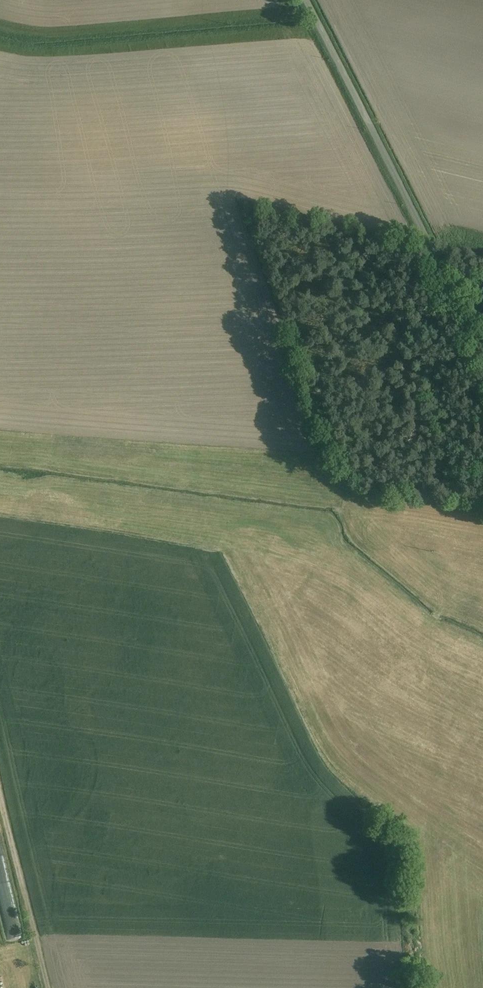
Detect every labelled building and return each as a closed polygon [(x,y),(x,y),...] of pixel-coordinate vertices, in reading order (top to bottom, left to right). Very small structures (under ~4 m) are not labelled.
[(13,905),(13,892),(0,893),(0,905),(13,905)]
